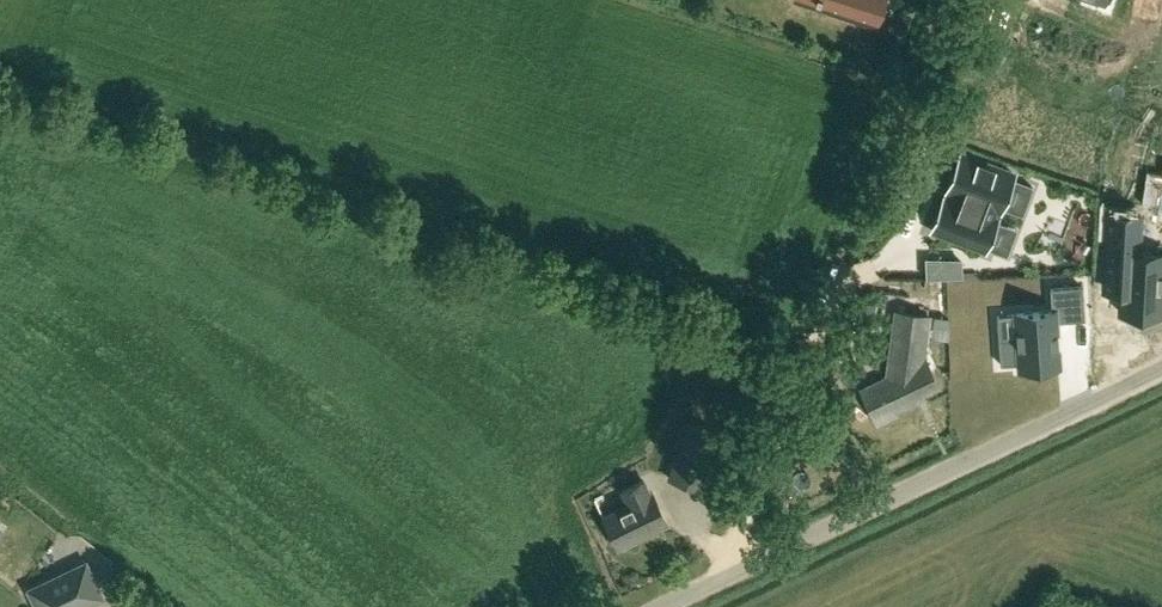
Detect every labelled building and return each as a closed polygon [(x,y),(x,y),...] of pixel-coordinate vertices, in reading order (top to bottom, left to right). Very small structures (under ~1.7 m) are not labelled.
[(815,4),(874,23),(882,0),(816,0),(815,4)] [(944,198),(932,229),(986,249),(998,219),(992,217),(996,208),(1001,210),(1015,174),(961,153),(947,189),(954,192),(951,201),(944,198)] [(1106,260),(1104,289),(1122,290),(1121,312),(1161,315),(1161,310),(1161,253),(1138,251),(1140,214),(1109,212),(1106,260)] [(960,260),(927,259),(928,278),(961,276),(960,260)] [(1018,338),(999,339),(1001,364),(1020,363),(1020,367),(1059,365),(1055,321),(1085,319),(1082,285),(1050,287),(1052,310),(1016,312),(1016,313),(1018,338)] [(887,377),(861,389),(877,424),(896,416),(894,411),(917,400),(915,396),(938,385),(925,359),(923,360),(928,326),(895,322),(887,377)] [(688,423),(670,478),(704,489),(722,435),(688,423)] [(651,494),(645,480),(624,490),(631,504),(604,517),(619,547),(669,523),(654,493),(651,494)] [(56,581),(34,591),(42,606),(76,606),(99,596),(85,567),(64,577),(58,566),(50,570),(56,581)]
